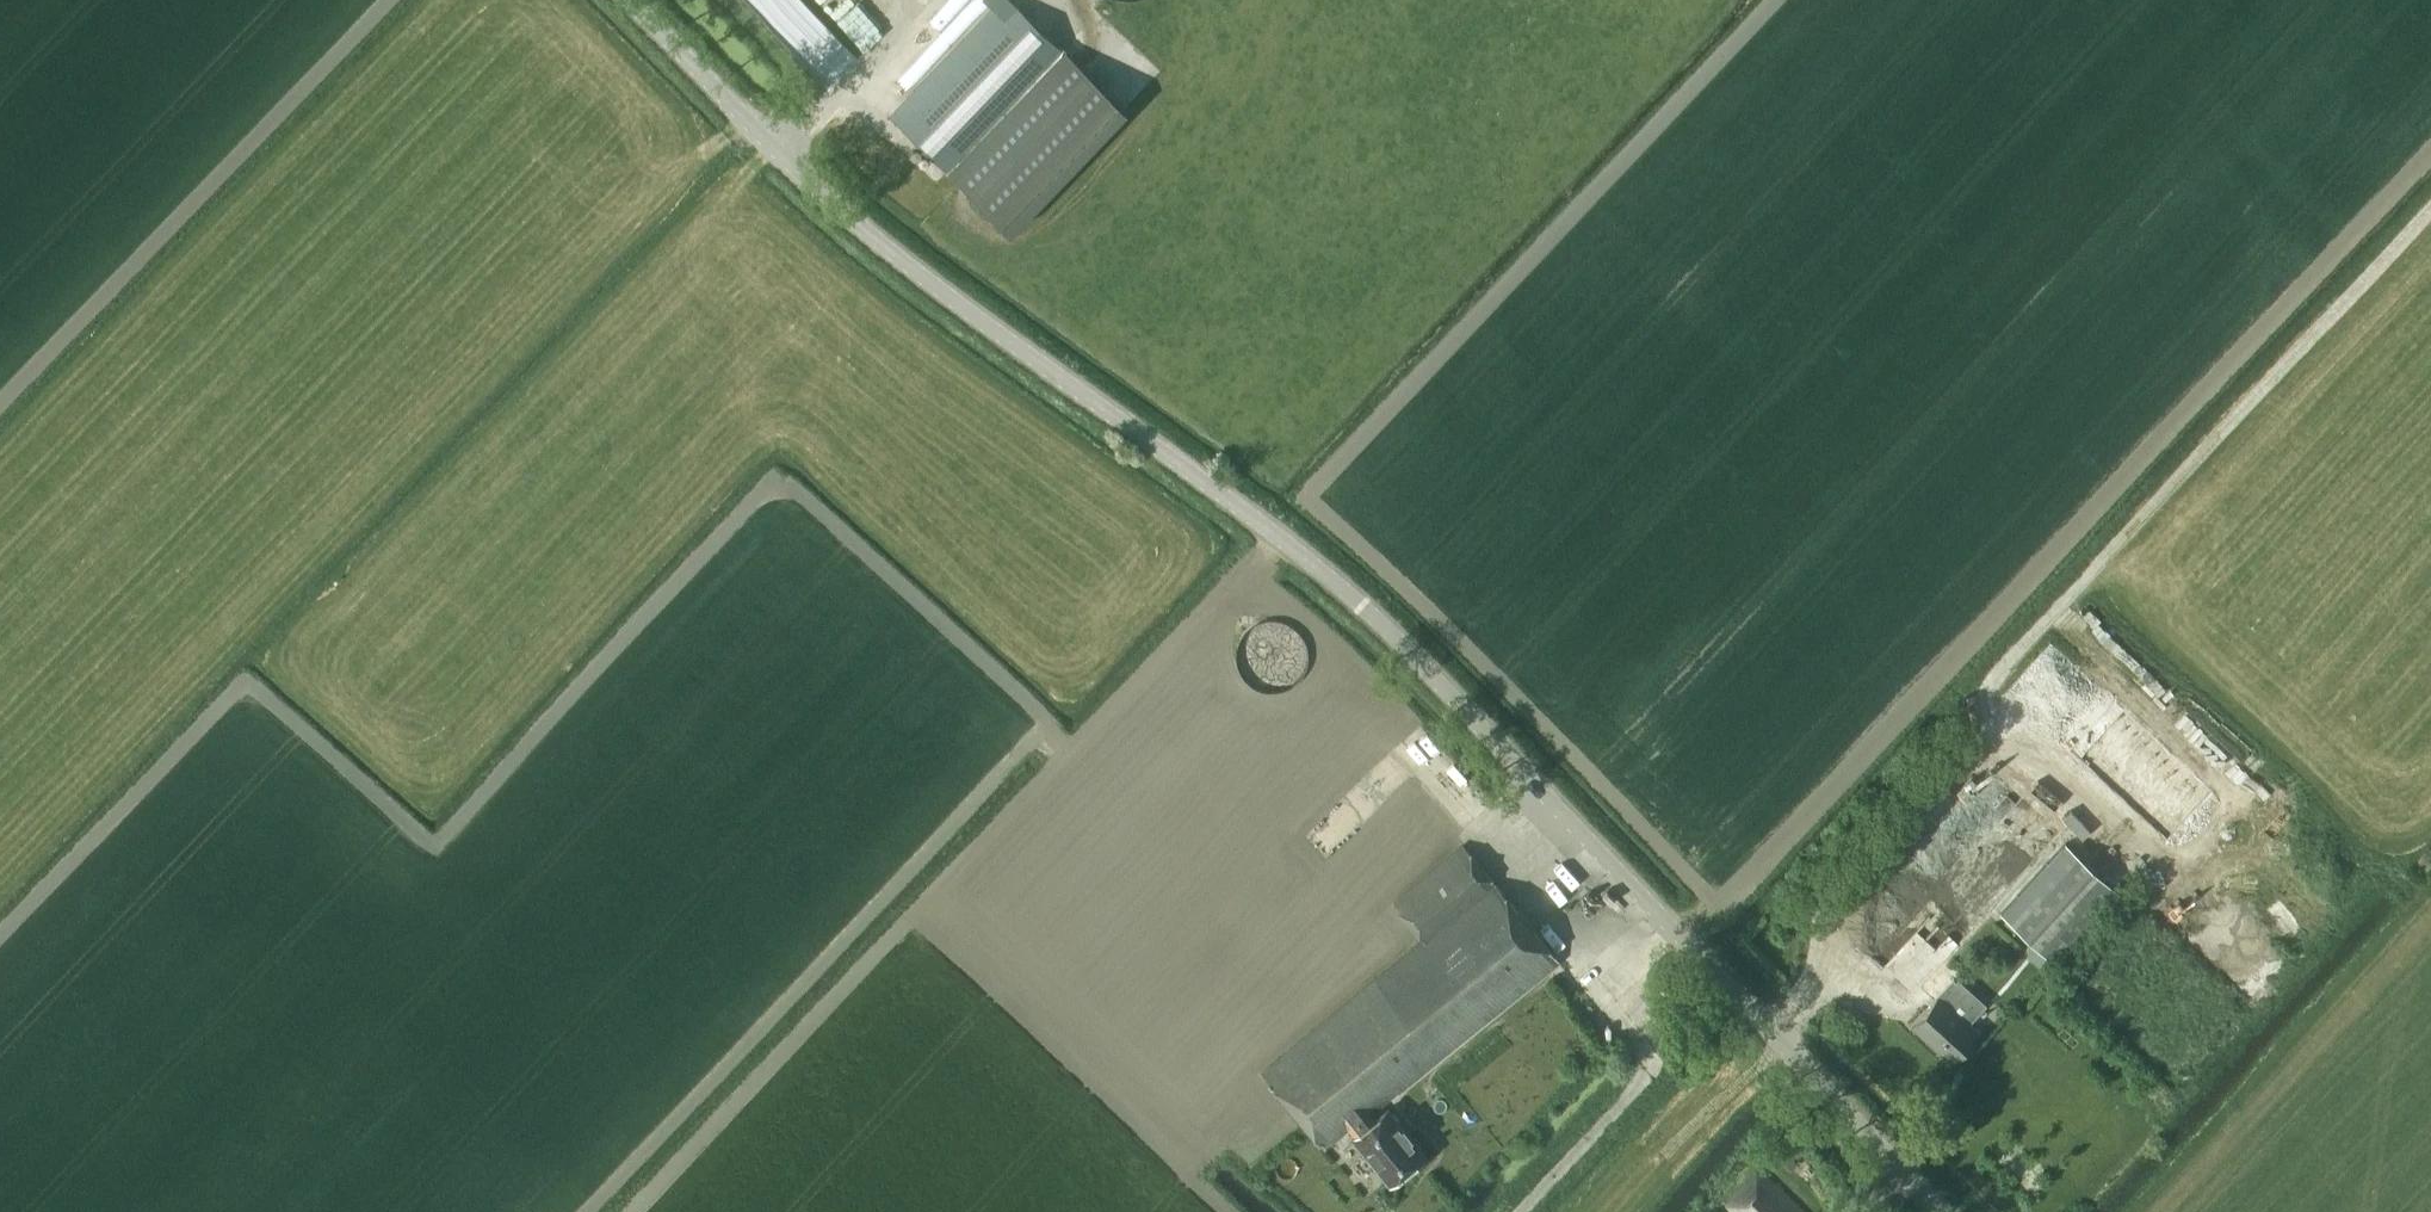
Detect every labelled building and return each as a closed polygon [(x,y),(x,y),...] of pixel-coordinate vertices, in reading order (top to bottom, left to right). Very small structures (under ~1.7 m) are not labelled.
[(894,119),(948,171),(1010,231),(1126,110),(1011,0),(984,0),(992,8),(912,91),(917,95),(894,119)] [(2081,693),(2062,676),(2078,659),(2055,639),(2003,697),(2049,738),(2074,711),(2069,706),(2081,693)] [(2215,792),(2098,685),(2052,735),(2168,843),(2215,792)] [(1949,812),(1978,839),(2020,793),(1991,766),(1949,812)] [(2100,876),(2065,844),(2001,913),(2056,964),(2128,886),(2108,867),(2100,876)] [(1368,1113),(1545,971),(1557,962),(1464,845),(1392,903),(1422,941),(1259,1072),(1321,1148),(1346,1128),(1352,1135),(1349,1137),(1385,1182),(1421,1153),(1384,1108),(1371,1118),(1368,1113)] [(2088,991),(2181,1071),(2263,977),(2247,963),(2272,934),(2228,897),(2203,926),(2169,897),(2088,991)] [(1958,978),(1956,980),(1933,1000),(1911,1024),(1952,1062),(1980,1031),(1971,1022),(1987,1004),(1958,978)] [(1761,1170),(1728,1201),(1738,1211),(1800,1211),(1761,1170)]
